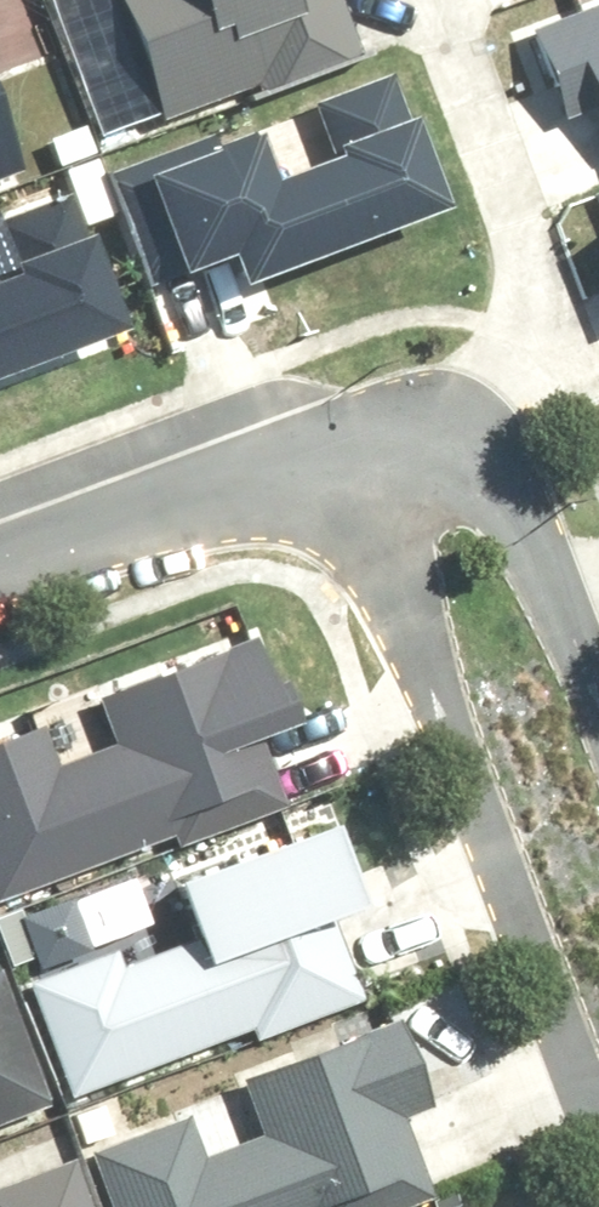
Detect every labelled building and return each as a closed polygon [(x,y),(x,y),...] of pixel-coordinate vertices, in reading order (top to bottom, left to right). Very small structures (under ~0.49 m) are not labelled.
[(178,114),(278,75),(284,90),(379,54),(359,0),(134,0),(178,114)] [(543,19),(575,110),(598,101),(598,0),(596,0),(543,19)] [(253,128),(122,175),(160,279),(227,255),(239,288),(455,211),(401,61),(318,91),(341,155),(271,180),(253,128)] [(27,162),(0,88),(0,172),(27,162)] [(125,330),(74,179),(0,204),(0,236),(12,272),(0,276),(0,372),(125,330)] [(287,802),(255,720),(290,706),(259,629),(99,692),(119,741),(55,765),(41,728),(0,744),(0,893),(175,825),(182,843),(287,802)] [(260,1033),(366,995),(335,912),(371,899),(342,821),(181,880),(199,929),(135,952),(121,914),(25,949),(73,1080),(253,1015),(260,1033)] [(65,1093),(18,962),(0,968),(0,1116),(65,1093)] [(446,1190),(417,1111),(447,1100),(415,1012),(253,1071),(275,1132),(218,1152),(202,1109),(111,1142),(134,1206),(400,1206),(446,1190)] [(97,1163),(0,1197),(0,1202),(2,1206),(112,1206),(97,1163)]
